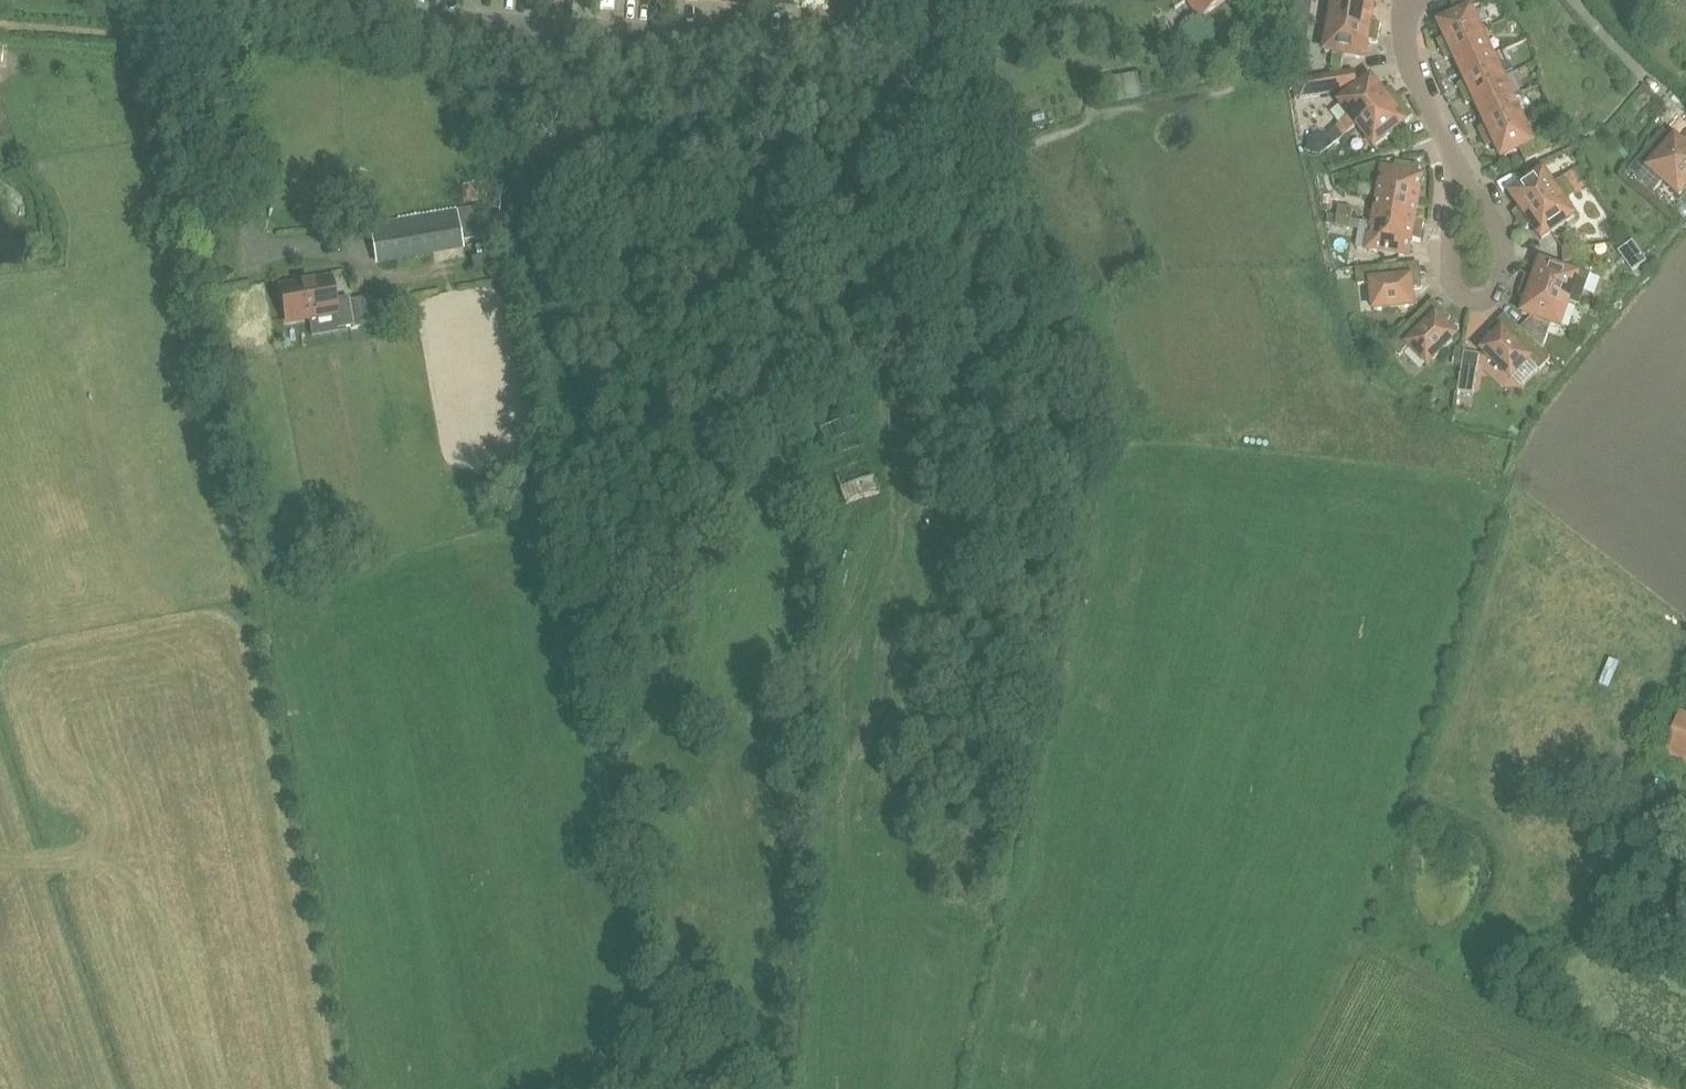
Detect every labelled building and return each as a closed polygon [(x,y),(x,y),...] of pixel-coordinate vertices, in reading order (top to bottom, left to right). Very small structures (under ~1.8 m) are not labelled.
[(1201,18),(1227,0),(1188,0),(1201,18)] [(1289,18),(1290,18),(1310,22),(1312,11),(1314,0),(1313,0),(1290,0),(1290,7),(1289,18)] [(1374,6),(1338,0),(1334,0),(1330,25),(1379,34),(1381,24),(1371,22),(1374,6)] [(1471,10),(1467,0),(1458,0),(1452,3),(1457,16),(1471,10)] [(1471,10),(1484,4),(1482,0),(1467,0),(1471,10)] [(1265,2),(1252,8),(1259,24),(1272,19),(1265,2)] [(1437,42),(1442,51),(1482,32),(1471,10),(1457,16),(1440,24),(1446,38),(1437,42)] [(1311,23),(1289,20),(1290,38),(1308,40),(1311,23)] [(1377,44),(1379,34),(1330,25),(1325,52),(1334,54),(1332,68),(1342,69),(1344,56),(1365,59),(1368,42),(1377,44)] [(1482,32),(1442,51),(1446,60),(1455,56),(1461,69),(1492,54),(1482,32)] [(1492,54),(1461,69),(1467,82),(1458,86),(1462,95),(1502,76),(1492,54)] [(1138,74),(1102,80),(1106,103),(1152,95),(1150,85),(1140,87),(1138,74)] [(1292,82),(1295,100),(1332,93),(1329,76),(1292,82)] [(1481,113),(1512,98),(1502,76),(1462,95),(1467,104),(1475,100),(1481,113)] [(1340,103),(1350,117),(1337,127),(1344,136),(1357,126),(1397,95),(1391,87),(1383,93),(1372,79),(1340,103)] [(1414,117),(1397,95),(1357,126),(1374,148),(1387,138),(1392,138),(1393,133),(1414,117)] [(1483,139),(1523,120),(1512,98),(1481,113),(1487,126),(1478,130),(1483,139)] [(1533,143),(1523,120),(1483,139),(1487,148),(1496,144),(1502,158),(1520,150),(1533,143)] [(1676,139),(1674,141),(1664,131),(1629,170),(1654,193),(1664,182),(1679,196),(1685,188),(1685,148),(1676,139)] [(1308,139),(1307,148),(1313,155),(1320,155),(1328,149),(1329,141),(1324,134),(1314,134),(1308,139)] [(1533,143),(1539,156),(1552,150),(1546,137),(1533,143)] [(1533,143),(1520,150),(1526,162),(1539,156),(1533,143)] [(1383,170),(1378,197),(1418,204),(1422,177),(1419,176),(1420,167),(1397,163),(1395,172),(1383,170)] [(1513,214),(1518,222),(1571,186),(1565,178),(1553,186),(1544,171),(1511,194),(1520,209),(1513,214)] [(1571,186),(1518,222),(1524,231),(1532,225),(1542,240),(1575,217),(1565,202),(1577,194),(1571,186)] [(1415,220),(1418,204),(1378,197),(1373,223),(1422,232),(1424,222),(1415,220)] [(1351,219),(1353,209),(1339,207),(1337,217),(1351,219)] [(391,223),(396,253),(462,242),(457,212),(391,223)] [(1350,229),(1351,219),(1337,217),(1335,226),(1350,229)] [(1421,242),(1422,232),(1373,223),(1369,250),(1408,257),(1411,240),(1421,242)] [(1642,265),(1647,262),(1644,259),(1633,243),(1619,253),(1633,272),(1642,265)] [(1563,250),(1564,263),(1590,261),(1589,248),(1563,250)] [(1526,276),(1523,285),(1570,302),(1579,276),(1541,263),(1535,279),(1526,276)] [(1339,278),(1357,277),(1358,286),(1372,285),(1374,311),(1414,307),(1413,290),(1422,289),(1421,279),(1412,280),(1411,279),(1403,279),(1402,266),(1339,271),(1339,278)] [(354,326),(350,302),(335,305),(331,279),(280,288),(286,323),(335,314),(338,329),(354,326)] [(1522,331),(1541,350),(1551,324),(1560,328),(1570,302),(1523,285),(1519,295),(1528,298),(1522,314),(1526,315),(1522,331)] [(1421,313),(1388,345),(1399,357),(1409,347),(1428,366),(1456,337),(1444,325),(1451,318),(1444,311),(1437,318),(1436,317),(1431,323),(1421,313)] [(1539,371),(1551,359),(1541,350),(1522,331),(1518,327),(1508,337),(1503,331),(1502,332),(1495,325),(1488,333),(1495,339),(1482,352),(1511,380),(1529,361),(1539,371)] [(1455,352),(1453,366),(1461,367),(1463,353),(1455,352)] [(1480,355),(1464,353),(1458,392),(1474,394),(1480,355)] [(883,495),(855,419),(797,439),(823,515),(883,495)] [(1685,716),(1670,757),(1685,763),(1685,716)]
